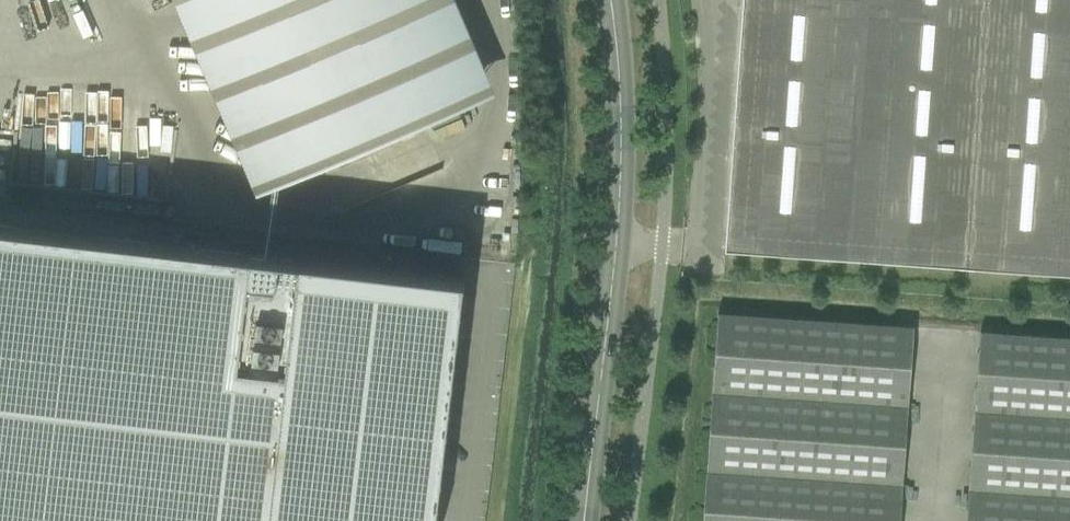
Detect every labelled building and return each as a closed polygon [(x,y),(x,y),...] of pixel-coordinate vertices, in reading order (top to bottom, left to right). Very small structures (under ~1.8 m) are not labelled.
[(272,182),(452,104),(472,96),(472,97),(476,95),(474,92),(473,92),(434,0),(195,0),(272,182)] [(984,0),(742,0),(725,249),(965,266),(984,0)] [(965,266),(1069,274),(1069,0),(984,0),(965,266)] [(463,279),(0,226),(0,520),(435,520),(463,279)] [(914,327),(718,313),(703,520),(900,520),(914,327)] [(980,332),(966,520),(1069,520),(1069,338),(980,332)]
